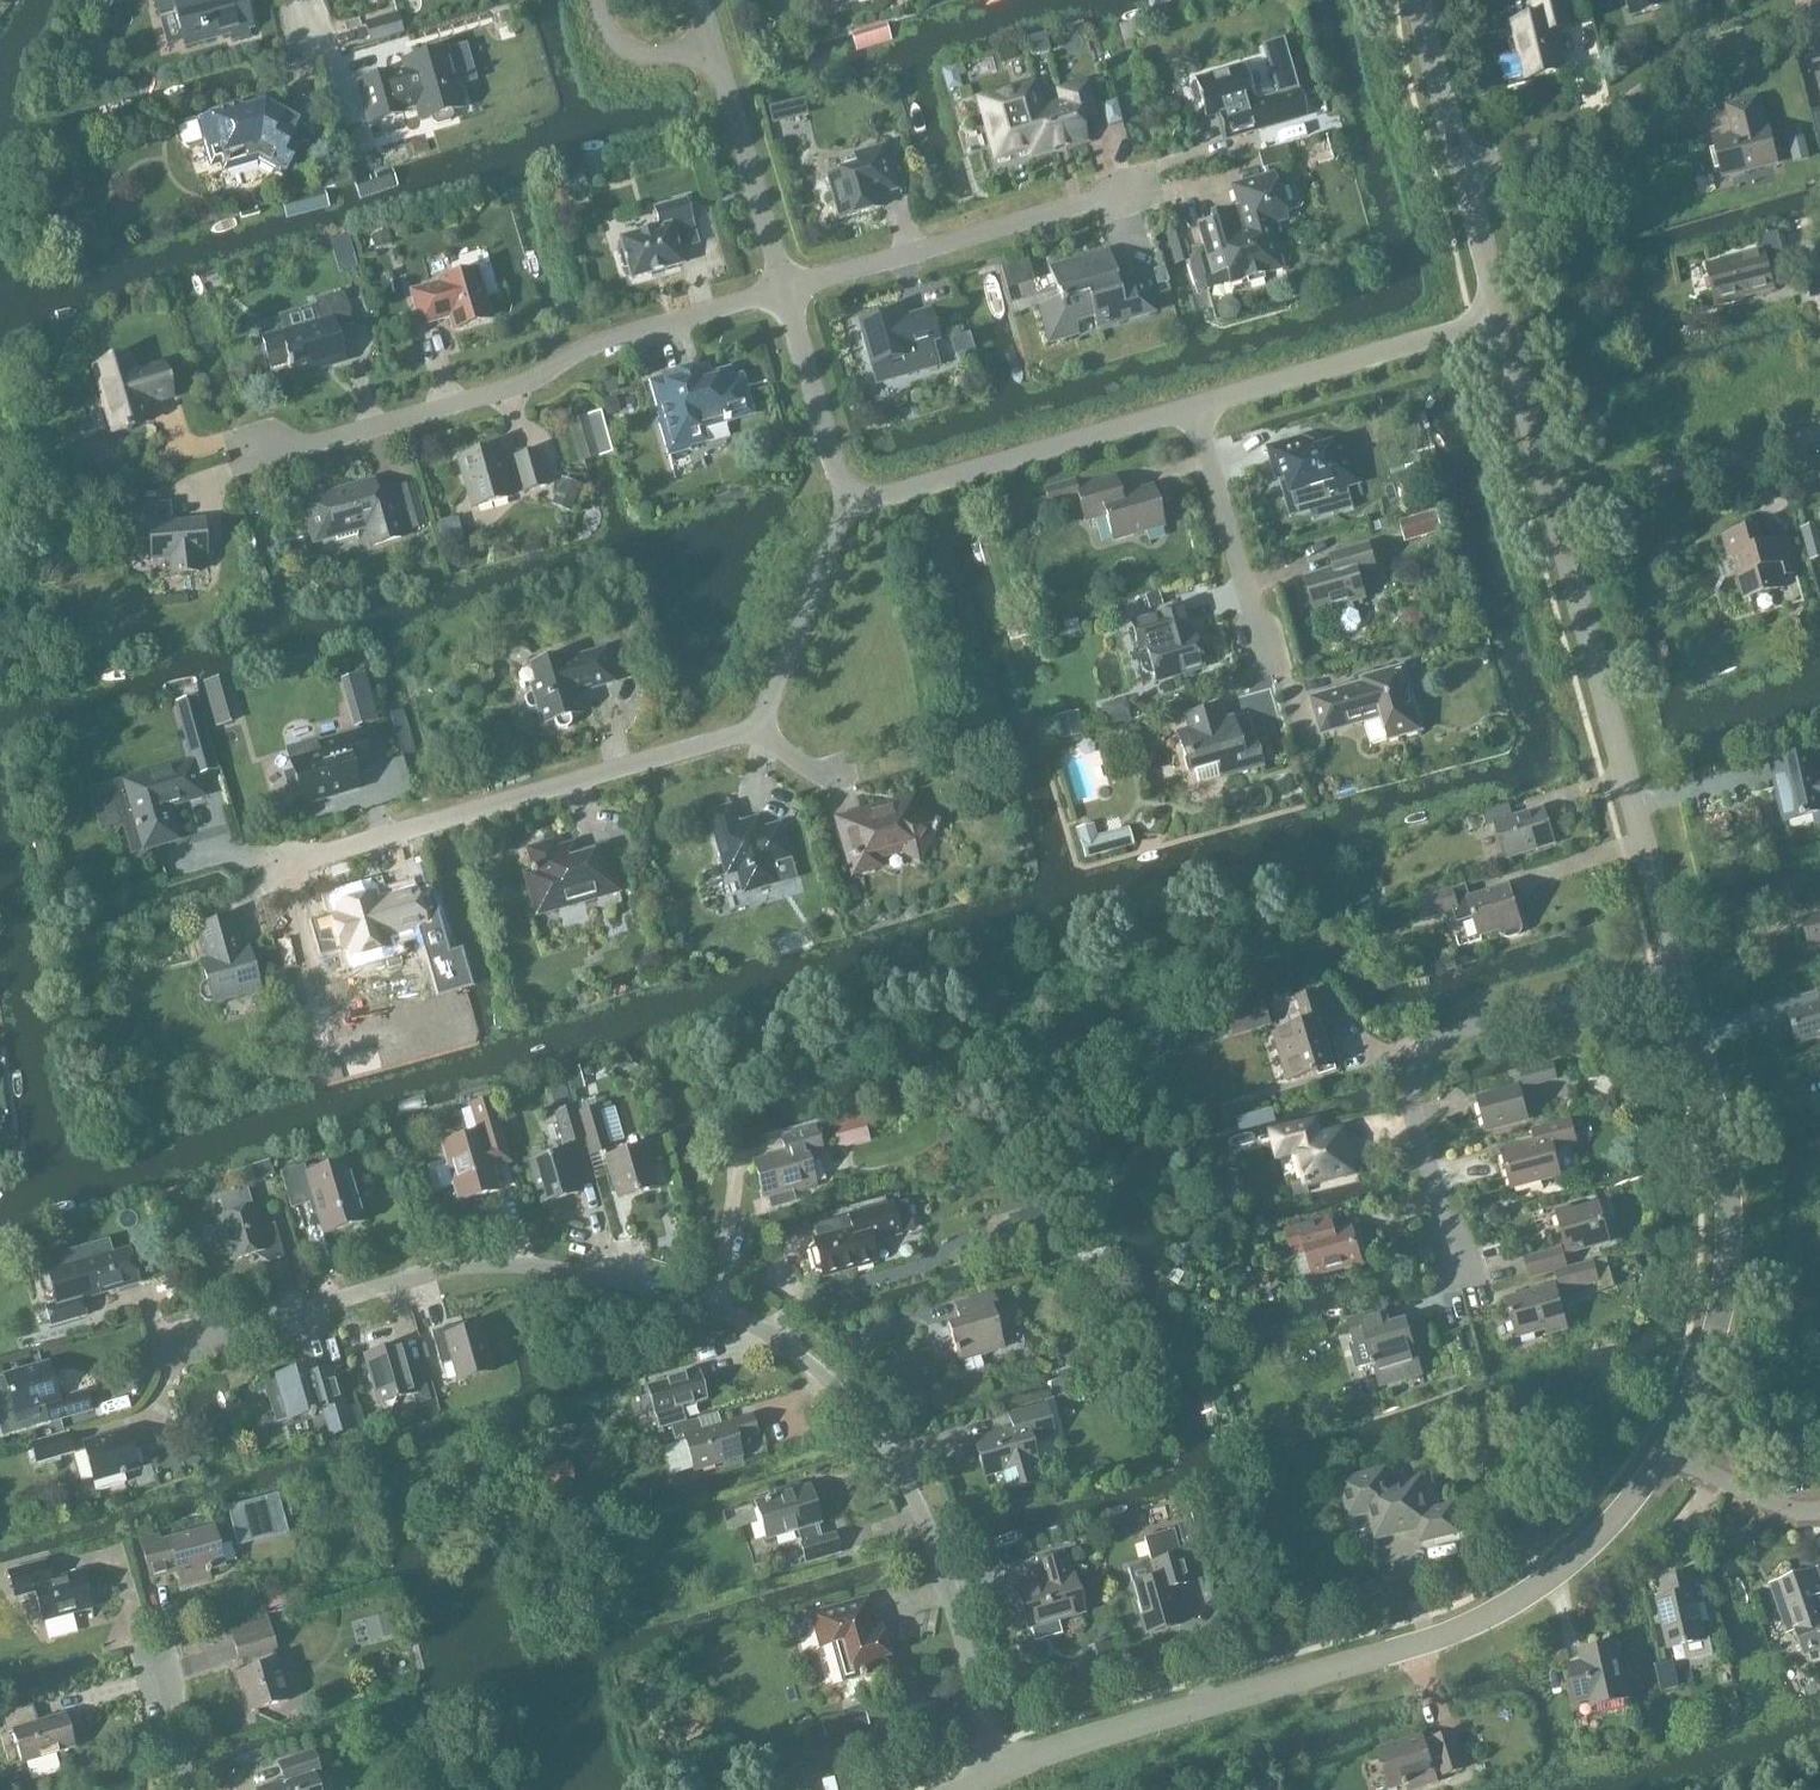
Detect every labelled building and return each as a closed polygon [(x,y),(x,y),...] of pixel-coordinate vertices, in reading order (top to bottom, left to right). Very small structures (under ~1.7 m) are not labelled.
[(159,17),(181,11),(189,41),(205,36),(206,41),(230,35),(232,41),(250,36),(248,30),(253,28),(245,0),(154,0),(159,17)] [(820,11),(833,7),(833,8),(838,7),(838,6),(855,1),(855,0),(817,0),(820,11)] [(1563,71),(1553,31),(1571,27),(1565,0),(1535,0),(1539,17),(1514,23),(1528,80),(1563,71)] [(1669,8),(1668,0),(1628,0),(1632,17),(1669,8)] [(398,15),(366,24),(371,42),(404,33),(398,15)] [(852,34),(857,51),(892,41),(887,23),(852,34)] [(1045,35),(1026,39),(1031,57),(1049,52),(1045,35)] [(1284,40),(1264,45),(1274,81),(1293,76),(1295,76),(1284,40)] [(458,89),(447,50),(403,62),(406,71),(392,75),(391,73),(357,82),(369,124),(403,114),(402,112),(416,108),(420,122),(432,118),(433,123),(437,126),(451,122),(453,117),(452,113),(464,109),(462,105),(465,100),(462,91),(458,89)] [(1194,86),(1192,89),(1195,100),(1200,103),(1203,102),(1206,115),(1220,112),(1228,138),(1304,116),(1293,76),(1274,81),(1273,82),(1277,96),(1253,102),(1244,69),(1196,82),(1197,85),(1194,86)] [(1065,107),(1044,113),(1035,80),(975,96),(993,162),(1034,150),(1068,141),(1069,144),(1085,139),(1079,119),(1094,114),(1085,85),(1060,92),(1065,107)] [(339,96),(350,134),(361,131),(350,93),(339,96)] [(1765,130),(1757,100),(1727,107),(1735,138),(1715,142),(1723,177),(1778,164),(1769,129),(1765,130)] [(195,120),(173,126),(178,143),(189,150),(206,145),(209,154),(212,161),(214,163),(220,162),(258,152),(261,163),(274,170),(278,163),(292,170),(306,144),(293,137),(299,124),(300,122),(298,120),(274,107),(273,108),(266,104),(253,108),(253,106),(251,106),(199,121),(196,122),(195,120)] [(778,106),(766,109),(771,125),(782,122),(778,106)] [(156,125),(145,128),(147,136),(158,133),(156,125)] [(1803,137),(1789,140),(1793,160),(1808,157),(1803,137)] [(356,138),(348,150),(361,158),(368,146),(356,138)] [(840,220),(883,207),(876,182),(892,178),(883,147),(855,155),(858,167),(828,176),(840,220)] [(1285,147),(1260,154),(1264,168),(1289,161),(1285,147)] [(1278,191),(1274,175),(1247,183),(1248,188),(1234,192),(1240,214),(1230,217),(1228,210),(1211,215),(1213,222),(1199,226),(1213,275),(1227,272),(1230,284),(1248,279),(1249,283),(1263,279),(1262,275),(1281,270),(1269,225),(1287,220),(1282,204),(1286,203),(1282,190),(1278,191)] [(286,220),(331,208),(325,188),(281,200),(286,220)] [(632,279),(683,265),(678,249),(697,244),(691,221),(692,221),(686,201),(655,210),(660,228),(621,240),(624,252),(621,253),(625,268),(629,267),(632,279)] [(1164,227),(1175,263),(1189,259),(1179,223),(1164,227)] [(390,232),(373,237),(376,249),(393,245),(390,232)] [(1718,307),(1744,301),(1743,296),(1773,288),(1770,275),(1788,271),(1778,233),(1759,238),(1763,254),(1708,268),(1718,307)] [(351,237),(331,243),(339,273),(360,267),(351,237)] [(1115,280),(1107,253),(1050,269),(1060,302),(1039,308),(1049,343),(1077,335),(1074,324),(1094,318),(1097,329),(1154,313),(1143,272),(1115,280)] [(1800,258),(1803,273),(1819,269),(1819,260),(1818,254),(1800,258)] [(1164,268),(1154,271),(1157,284),(1167,281),(1164,271),(1164,268)] [(492,319),(477,270),(440,281),(441,284),(412,292),(422,325),(442,319),(441,316),(449,314),(454,330),(492,319)] [(328,366),(345,361),(336,330),(353,325),(344,293),(316,301),(322,323),(261,340),(269,370),(288,365),(289,369),(291,368),(294,376),(318,369),(317,367),(328,364),(328,366)] [(894,313),(860,323),(872,366),(877,384),(937,367),(930,342),(938,340),(930,311),(896,321),(894,313)] [(968,333),(950,338),(954,353),(972,348),(968,333)] [(130,357),(95,368),(99,382),(114,432),(126,429),(127,432),(133,431),(132,427),(150,422),(147,414),(149,413),(154,404),(154,402),(172,397),(163,366),(135,374),(135,372),(130,357)] [(708,376),(706,367),(692,371),(691,370),(690,370),(692,378),(683,380),(681,373),(679,373),(680,374),(650,383),(661,422),(658,422),(668,455),(688,450),(687,447),(700,443),(695,428),(724,420),(724,423),(740,418),(744,416),(748,412),(749,407),(749,402),(742,377),(732,379),(729,370),(708,376)] [(601,413),(570,422),(581,463),(612,455),(601,413)] [(1303,440),(1270,449),(1279,480),(1291,476),(1293,486),(1306,492),(1327,485),(1329,491),(1360,483),(1353,457),(1349,458),(1339,423),(1301,434),(1303,440)] [(501,464),(497,447),(459,458),(474,509),(511,499),(508,488),(522,484),(525,492),(548,486),(538,451),(515,458),(515,460),(501,464)] [(63,459),(44,464),(47,476),(66,471),(63,459)] [(561,478),(551,505),(569,512),(580,486),(561,478)] [(1120,497),(1115,479),(1076,490),(1085,522),(1106,516),(1113,541),(1163,527),(1152,488),(1120,497)] [(403,530),(392,492),(377,496),(374,481),(300,502),(312,544),(335,537),(337,542),(358,536),(357,530),(366,527),(371,544),(394,537),(393,533),(403,530)] [(413,484),(397,489),(408,531),(425,526),(413,484)] [(173,524),(171,503),(130,506),(134,541),(150,539),(152,560),(171,558),(173,575),(199,573),(198,556),(207,555),(204,521),(173,524)] [(1436,511),(1400,522),(1406,542),(1442,532),(1436,511)] [(1386,520),(1374,524),(1376,532),(1388,529),(1386,520)] [(1815,526),(1800,530),(1805,544),(1819,540),(1815,526)] [(1763,548),(1757,529),(1724,538),(1730,559),(1734,558),(1746,600),(1784,589),(1781,578),(1796,574),(1786,541),(1763,548)] [(1317,614),(1336,608),(1339,616),(1336,620),(1339,630),(1348,634),(1357,631),(1361,623),(1358,613),(1354,610),(1352,604),(1365,600),(1359,577),(1377,572),(1369,546),(1337,555),(1341,569),(1306,579),(1317,614)] [(1141,649),(1145,648),(1147,654),(1144,656),(1141,660),(1140,666),(1142,672),(1146,674),(1154,676),(1155,683),(1204,669),(1195,634),(1190,635),(1183,608),(1134,624),(1141,649)] [(615,682),(606,649),(604,649),(605,651),(595,654),(594,652),(567,660),(565,656),(531,666),(536,685),(532,686),(534,692),(530,693),(526,696),(526,702),(527,705),(530,707),(533,708),(538,708),(543,725),(554,721),(556,725),(558,728),(561,729),(566,728),(568,725),(569,721),(568,717),(582,713),(576,691),(584,688),(585,691),(615,682)] [(1421,731),(1403,669),(1364,681),(1365,683),(1351,687),(1352,693),(1339,697),(1338,693),(1312,700),(1321,731),(1350,723),(1351,726),(1383,717),(1389,740),(1421,731)] [(226,679),(208,684),(214,705),(232,700),(226,679)] [(371,694),(350,700),(357,726),(378,721),(371,694)] [(193,699),(172,705),(179,727),(200,722),(193,699)] [(1221,722),(1218,708),(1186,717),(1189,731),(1178,734),(1185,760),(1190,759),(1194,772),(1217,765),(1220,778),(1262,766),(1254,738),(1238,743),(1232,719),(1221,722)] [(1079,713),(1055,719),(1060,740),(1084,734),(1079,713)] [(67,743),(81,739),(76,720),(61,725),(62,728),(67,743)] [(298,797),(301,806),(360,789),(354,769),(370,764),(361,735),(288,760),(291,772),(285,774),(292,799),(298,797)] [(1815,754),(1771,765),(1778,797),(1783,796),(1789,823),(1814,817),(1817,828),(1819,827),(1819,770),(1815,754)] [(124,782),(91,791),(102,830),(122,825),(132,858),(179,844),(178,840),(168,806),(204,796),(194,762),(150,774),(124,782)] [(918,811),(915,797),(897,802),(898,806),(882,811),(881,807),(862,812),(864,818),(860,819),(860,818),(859,818),(859,819),(848,823),(848,821),(844,822),(856,866),(878,860),(877,856),(899,850),(919,861),(938,827),(935,825),(937,822),(918,811)] [(1514,819),(1510,805),(1483,814),(1488,828),(1496,825),(1507,859),(1555,844),(1544,810),(1514,819)] [(731,807),(709,814),(727,876),(738,872),(743,885),(746,888),(751,890),(756,890),(776,884),(795,878),(789,858),(780,826),(761,831),(758,820),(740,825),(732,820),(733,817),(731,807)] [(1085,858),(1099,854),(1093,834),(1079,838),(1085,858)] [(577,855),(575,849),(573,847),(569,846),(555,850),(554,848),(549,846),(539,847),(533,851),(529,855),(533,868),(531,869),(532,873),(525,874),(537,916),(559,910),(556,901),(583,894),(585,902),(620,892),(606,846),(577,855)] [(1453,892),(1417,903),(1423,922),(1454,912),(1458,923),(1474,918),(1480,937),(1500,931),(1501,935),(1505,938),(1509,939),(1519,936),(1521,933),(1523,929),(1510,888),(1457,904),(1453,892)] [(379,909),(375,894),(336,905),(339,915),(329,918),(326,923),(334,948),(339,951),(349,948),(351,958),(390,947),(387,937),(426,926),(418,897),(379,909)] [(1370,896),(1355,900),(1360,916),(1375,911),(1370,896)] [(663,922),(679,918),(676,906),(659,910),(663,922)] [(1819,949),(1819,915),(1803,920),(1812,951),(1819,949)] [(247,970),(232,918),(200,927),(209,960),(202,962),(208,982),(205,983),(202,987),(201,992),(202,997),(206,1000),(211,1002),(213,1001),(214,1003),(260,990),(253,968),(247,970)] [(1290,1082),(1332,1069),(1320,1028),(1337,1023),(1327,991),(1299,999),(1307,1024),(1275,1034),(1290,1082)] [(320,1029),(310,992),(291,997),(302,1034),(320,1029)] [(1264,999),(1246,1004),(1252,1024),(1270,1018),(1264,999)] [(1819,1039),(1819,1006),(1790,1015),(1799,1045),(1819,1039)] [(393,1019),(387,1025),(389,1033),(397,1036),(403,1030),(402,1022),(393,1019)] [(1088,1051),(1068,1055),(1071,1069),(1090,1065),(1088,1051)] [(1525,1089),(1558,1080),(1554,1066),(1521,1075),(1525,1089)] [(578,1068),(566,1071),(572,1090),(583,1087),(578,1068)] [(1487,1131),(1528,1120),(1520,1090),(1479,1101),(1487,1131)] [(458,1203),(499,1191),(487,1147),(504,1142),(492,1100),(470,1107),(479,1134),(442,1145),(458,1203)] [(565,1145),(583,1140),(574,1108),(556,1114),(565,1145)] [(591,1155),(609,1150),(597,1109),(579,1114),(591,1155)] [(1276,1163),(1300,1157),(1306,1179),(1307,1184),(1307,1186),(1354,1174),(1350,1161),(1354,1160),(1350,1145),(1346,1146),(1343,1132),(1324,1137),(1319,1117),(1268,1130),(1276,1163)] [(842,1119),(831,1122),(837,1147),(849,1144),(842,1119)] [(1512,1189),(1560,1176),(1554,1152),(1578,1145),(1575,1137),(1572,1125),(1572,1124),(1571,1121),(1533,1131),(1536,1145),(1503,1154),(1512,1189)] [(1583,1121),(1572,1124),(1572,1125),(1575,1137),(1592,1132),(1590,1126),(1585,1127),(1583,1121)] [(412,1125),(392,1130),(395,1141),(415,1135),(412,1125)] [(786,1154),(754,1163),(764,1198),(772,1196),(775,1208),(798,1201),(796,1193),(816,1187),(807,1157),(823,1152),(816,1128),(781,1138),(786,1154)] [(619,1200),(656,1189),(649,1167),(654,1166),(648,1146),(607,1158),(619,1200)] [(303,1150),(288,1154),(291,1164),(306,1160),(303,1150)] [(542,1204),(579,1194),(572,1170),(577,1169),(572,1151),(530,1163),(542,1204)] [(270,1161),(252,1166),(256,1181),(275,1176),(270,1161)] [(365,1222),(348,1162),(308,1174),(304,1166),(281,1173),(291,1209),(314,1203),(324,1235),(365,1222)] [(1306,1179),(1292,1182),(1295,1195),(1309,1192),(1307,1186),(1307,1184),(1306,1179)] [(219,1197),(224,1217),(219,1219),(232,1261),(266,1251),(269,1261),(285,1256),(276,1225),(261,1229),(255,1209),(253,1209),(248,1189),(219,1197)] [(907,1201),(893,1205),(849,1217),(853,1231),(814,1242),(823,1276),(876,1262),(870,1242),(914,1231),(907,1201)] [(1082,1201),(1077,1216),(1091,1221),(1096,1206),(1082,1201)] [(1610,1243),(1600,1206),(1572,1214),(1571,1209),(1557,1213),(1569,1253),(1610,1243)] [(1320,1238),(1316,1224),(1287,1232),(1294,1256),(1307,1252),(1314,1277),(1362,1263),(1352,1229),(1320,1238)] [(61,1268),(46,1272),(55,1305),(47,1308),(52,1326),(86,1316),(81,1298),(90,1296),(90,1297),(138,1283),(129,1250),(113,1255),(109,1240),(90,1246),(94,1259),(61,1268)] [(1531,1279),(1567,1269),(1562,1250),(1525,1261),(1531,1279)] [(1562,1293),(1599,1282),(1594,1264),(1557,1274),(1562,1293)] [(1172,1266),(1165,1277),(1176,1283),(1182,1273),(1172,1266)] [(1548,1335),(1567,1329),(1556,1288),(1508,1302),(1518,1338),(1547,1330),(1548,1335)] [(959,1362),(1003,1349),(992,1314),(997,1313),(992,1295),(955,1306),(960,1322),(949,1325),(959,1362)] [(1386,1329),(1381,1312),(1349,1322),(1356,1345),(1368,1342),(1377,1374),(1403,1366),(1403,1368),(1419,1364),(1406,1322),(1386,1329)] [(459,1332),(457,1326),(432,1333),(441,1365),(453,1362),(458,1382),(493,1372),(480,1326),(459,1332)] [(409,1375),(401,1346),(366,1356),(380,1404),(413,1395),(416,1405),(431,1400),(423,1371),(409,1375)] [(59,1400),(48,1365),(5,1377),(18,1423),(39,1417),(36,1408),(45,1405),(50,1423),(91,1411),(86,1392),(59,1400)] [(335,1375),(319,1380),(314,1365),(275,1377),(276,1380),(265,1383),(276,1423),(288,1420),(324,1410),(326,1416),(345,1410),(335,1375)] [(699,1371),(646,1386),(659,1430),(686,1422),(682,1409),(708,1401),(699,1371)] [(1140,1378),(1128,1382),(1133,1397),(1144,1393),(1140,1378)] [(1043,1481),(1031,1442),(1053,1436),(1045,1406),(1009,1416),(1014,1431),(975,1442),(985,1476),(1003,1471),(1008,1491),(1043,1481)] [(355,1407),(345,1410),(351,1432),(362,1429),(355,1407)] [(757,1435),(752,1418),(703,1433),(699,1419),(672,1428),(676,1442),(685,1439),(694,1470),(742,1456),(737,1441),(757,1435)] [(551,1441),(541,1443),(546,1462),(554,1459),(593,1448),(588,1430),(551,1441)] [(97,1491),(125,1483),(123,1476),(126,1476),(125,1473),(138,1469),(127,1432),(84,1445),(97,1491)] [(37,1463),(74,1453),(69,1434),(32,1445),(37,1463)] [(556,1467),(543,1471),(548,1489),(558,1486),(575,1482),(569,1463),(556,1467)] [(1348,1521),(1373,1515),(1378,1537),(1418,1527),(1422,1542),(1459,1533),(1453,1507),(1427,1513),(1419,1483),(1393,1489),(1387,1468),(1338,1480),(1348,1521)] [(345,1485),(335,1505),(352,1513),(362,1493),(345,1485)] [(1269,1486),(1259,1488),(1263,1500),(1272,1497),(1269,1486)] [(820,1524),(809,1487),(781,1496),(780,1491),(776,1492),(777,1497),(756,1503),(767,1540),(797,1531),(802,1545),(801,1545),(807,1563),(839,1553),(834,1535),(821,1539),(817,1525),(820,1524)] [(228,1508),(234,1532),(284,1519),(277,1495),(228,1508)] [(1191,1524),(1179,1528),(1189,1564),(1201,1561),(1191,1524)] [(224,1566),(214,1529),(161,1543),(159,1537),(141,1542),(150,1578),(178,1571),(183,1587),(210,1580),(208,1573),(211,1572),(210,1569),(224,1566)] [(1144,1538),(1152,1563),(1129,1570),(1146,1635),(1180,1625),(1171,1589),(1184,1586),(1176,1557),(1180,1555),(1173,1530),(1144,1538)] [(1071,1577),(1065,1557),(1037,1565),(1043,1585),(1018,1592),(1028,1629),(1083,1614),(1073,1577),(1071,1577)] [(51,1581),(46,1562),(9,1572),(16,1598),(34,1592),(44,1622),(92,1609),(82,1572),(51,1581)] [(1780,1579),(1785,1595),(1787,1598),(1789,1606),(1780,1609),(1789,1634),(1796,1632),(1803,1653),(1817,1648),(1818,1652),(1819,1651),(1819,1571),(1818,1566),(1780,1579)] [(1671,1609),(1660,1611),(1669,1650),(1683,1647),(1686,1661),(1713,1654),(1710,1638),(1706,1639),(1698,1604),(1704,1602),(1697,1572),(1664,1580),(1668,1599),(1671,1609)] [(281,1590),(260,1595),(262,1604),(264,1610),(285,1605),(281,1590)] [(875,1627),(867,1600),(812,1615),(821,1647),(836,1643),(846,1680),(893,1667),(885,1639),(884,1640),(879,1637),(877,1626),(875,1627)] [(376,1618),(382,1640),(399,1635),(394,1614),(376,1618)] [(230,1627),(235,1642),(240,1661),(242,1660),(246,1672),(239,1674),(251,1713),(289,1701),(278,1662),(273,1663),(270,1652),(276,1650),(271,1632),(269,1632),(265,1617),(230,1627)] [(1090,1656),(1096,1678),(1118,1672),(1110,1642),(1088,1648),(1090,1656)] [(1593,1707),(1628,1700),(1616,1645),(1581,1653),(1583,1663),(1570,1666),(1578,1704),(1592,1701),(1593,1707)] [(1676,1661),(1662,1664),(1667,1688),(1681,1685),(1676,1661)] [(39,1723),(33,1705),(1,1715),(7,1733),(13,1731),(23,1764),(75,1749),(65,1715),(39,1723)] [(699,1711),(682,1715),(686,1734),(703,1730),(699,1711)] [(826,1736),(870,1723),(866,1711),(823,1723),(826,1736)] [(1452,1734),(1424,1743),(1423,1738),(1380,1752),(1392,1788),(1405,1784),(1406,1787),(1408,1786),(1410,1789),(1418,1789),(1438,1784),(1431,1764),(1440,1761),(1445,1776),(1463,1770),(1452,1734)] [(432,1737),(431,1740),(432,1743),(435,1745),(438,1745),(441,1743),(442,1740),(441,1737),(438,1735),(435,1735),(432,1737)] [(314,1777),(321,1775),(313,1753),(279,1764),(285,1782),(260,1789),(319,1789),(314,1777)] [(873,1776),(884,1772),(880,1761),(869,1765),(873,1776)]
